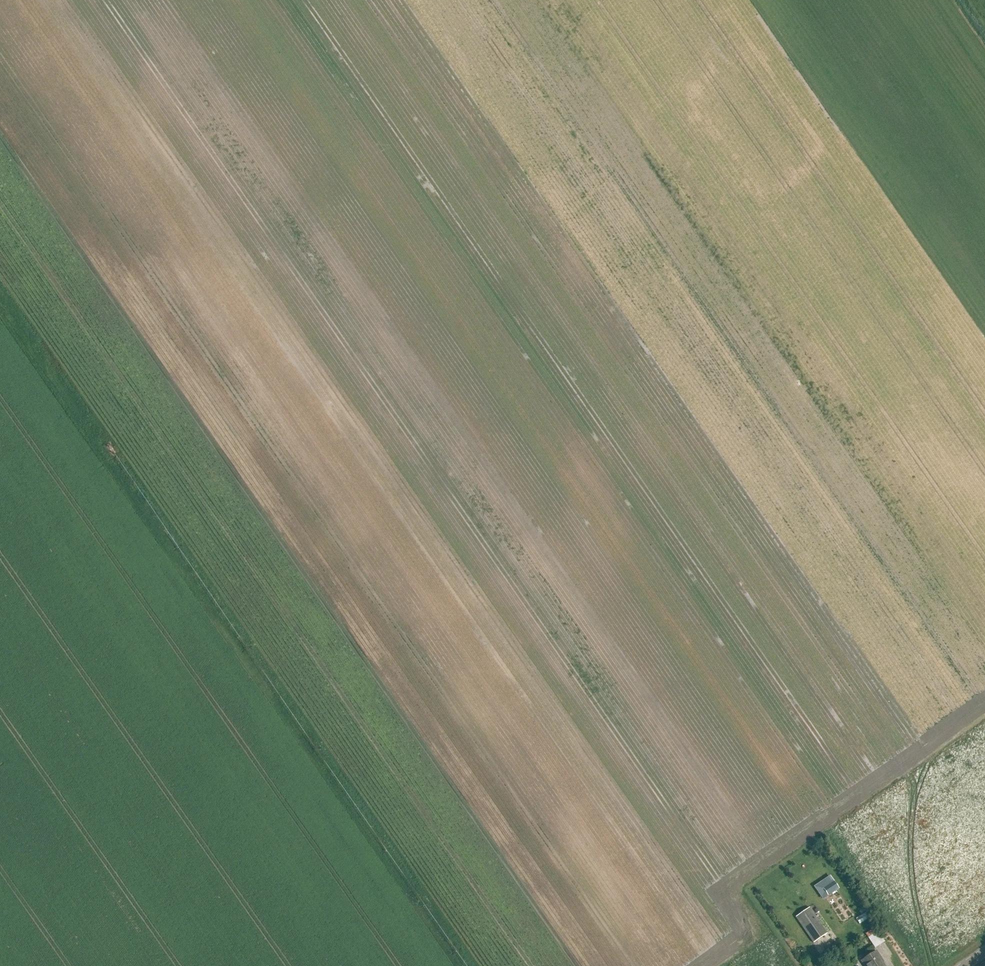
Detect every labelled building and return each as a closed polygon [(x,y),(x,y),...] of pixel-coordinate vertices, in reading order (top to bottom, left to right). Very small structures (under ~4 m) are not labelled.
[(835,881),(825,888),(829,896),(840,888),(835,881)] [(823,927),(816,917),(809,907),(796,917),(814,943),(827,934),(823,927)] [(870,934),(864,937),(869,948),(875,945),(870,934)] [(866,965),(884,965),(879,958),(880,958),(876,951),(862,961),(866,965)]
